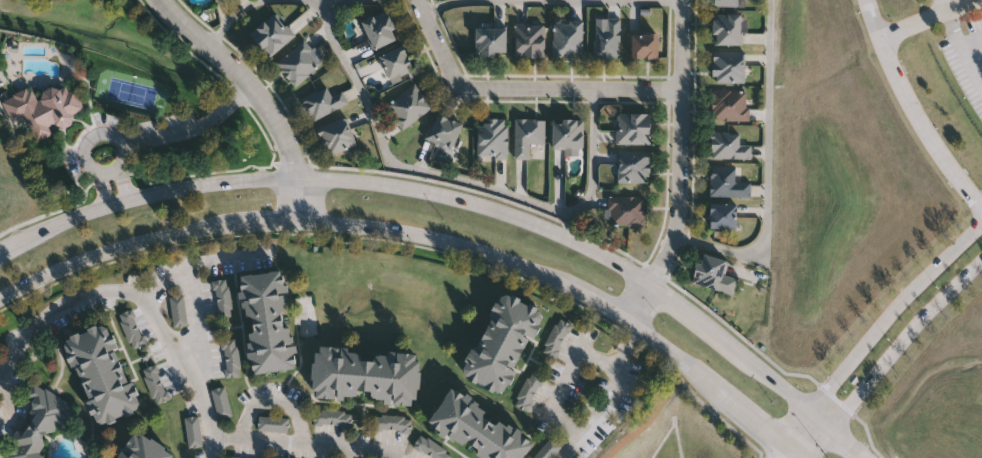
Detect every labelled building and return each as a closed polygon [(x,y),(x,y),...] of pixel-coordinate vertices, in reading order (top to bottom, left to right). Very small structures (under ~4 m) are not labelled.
[(397,38),(372,48),(360,19),(385,9),(397,38)] [(294,33),(271,56),(250,35),(273,11),(294,33)] [(713,44),(713,13),(741,13),(741,44),(713,44)] [(619,56),(595,56),(595,27),(606,27),(606,17),(619,17),(619,56)] [(581,56),(552,56),(552,21),(581,21),(581,56)] [(544,56),(514,56),(514,23),(544,23),(544,56)] [(474,27),(505,27),(505,54),(474,54),(474,27)] [(656,31),(656,58),(630,58),(630,31),(656,31)] [(274,63),(304,37),(324,60),(294,86),(274,63)] [(388,79),(379,54),(403,44),(412,70),(388,79)] [(711,50),(744,50),(744,82),(711,82),(711,50)] [(38,141),(26,117),(14,122),(3,100),(31,86),(36,97),(70,80),(84,110),(72,116),(75,123),(38,141)] [(399,126),(386,98),(418,84),(430,111),(399,126)] [(341,88),(348,103),(311,119),(301,96),(326,85),(330,93),(341,88)] [(712,90),(747,89),(747,119),(712,119),(712,90)] [(461,122),(451,148),(425,138),(436,112),(461,122)] [(649,143),(616,143),(616,112),(649,112),(649,143)] [(328,156),(315,129),(344,116),(356,143),(328,156)] [(544,118),(544,143),(529,143),(529,157),(514,157),(514,118),(544,118)] [(582,118),(582,147),(551,147),(551,118),(582,118)] [(477,157),(477,119),(506,119),(506,157),(477,157)] [(739,143),(750,143),(750,157),(709,157),(709,132),(739,132),(739,143)] [(617,181),(617,151),(650,151),(650,181),(617,181)] [(709,196),(709,165),(734,165),(734,180),(749,180),(749,196),(709,196)] [(644,196),(644,226),(608,226),(608,196),(644,196)] [(708,229),(708,202),(735,202),(735,229),(708,229)] [(726,258),(723,274),(736,277),(733,292),(692,283),(699,252),(726,258)] [(241,275),(285,271),(295,369),(252,374),(241,275)] [(220,319),(234,318),(231,281),(216,282),(220,319)] [(544,312),(502,396),(460,375),(502,291),(544,312)] [(173,298),(174,329),(188,328),(187,298),(173,298)] [(121,315),(133,351),(148,346),(136,310),(121,315)] [(96,427),(64,338),(108,322),(140,411),(96,427)] [(222,343),(231,380),(245,376),(236,339),(222,343)] [(370,403),(371,391),(358,391),(357,399),(312,398),(314,350),(419,354),(417,405),(370,403)] [(143,373),(159,406),(173,399),(157,366),(143,373)] [(517,404),(529,409),(544,379),(532,373),(517,404)] [(40,455),(44,457),(7,457),(15,445),(17,443),(35,415),(28,410),(34,401),(27,396),(36,383),(72,407),(64,418),(69,421),(63,431),(58,428),(53,436),(46,431),(40,440),(47,445),(40,455)] [(534,441),(523,457),(480,457),(427,424),(451,387),(534,441)] [(213,392),(221,422),(235,417),(227,388),(213,392)] [(316,412),(316,427),(354,427),(354,412),(316,412)] [(414,418),(376,416),(375,431),(413,433),(414,418)] [(205,447),(200,417),(186,420),(191,450),(205,447)] [(262,432),(288,433),(288,419),(262,419),(262,432)] [(135,431),(180,457),(118,457),(135,431)] [(453,457),(425,434),(416,445),(431,457),(453,457)] [(564,449),(554,439),(535,457),(555,457),(564,449)]
